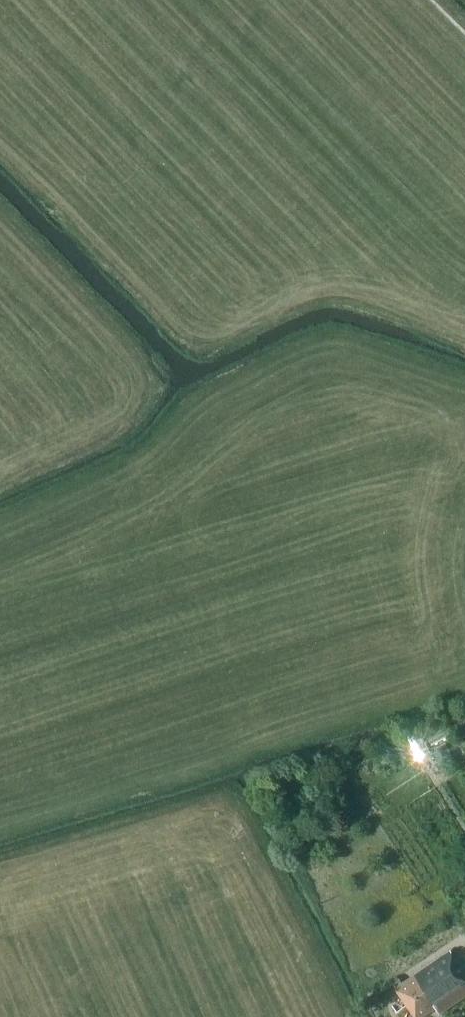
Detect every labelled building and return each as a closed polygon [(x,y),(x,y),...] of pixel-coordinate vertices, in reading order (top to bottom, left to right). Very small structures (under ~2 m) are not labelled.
[(457,718),(464,731),(464,712),(457,718)] [(464,747),(464,734),(456,739),(462,749),(464,747)] [(464,997),(464,975),(449,950),(412,974),(413,976),(395,988),(414,1016),(422,1016),(436,1008),(440,1014),(464,997)]
